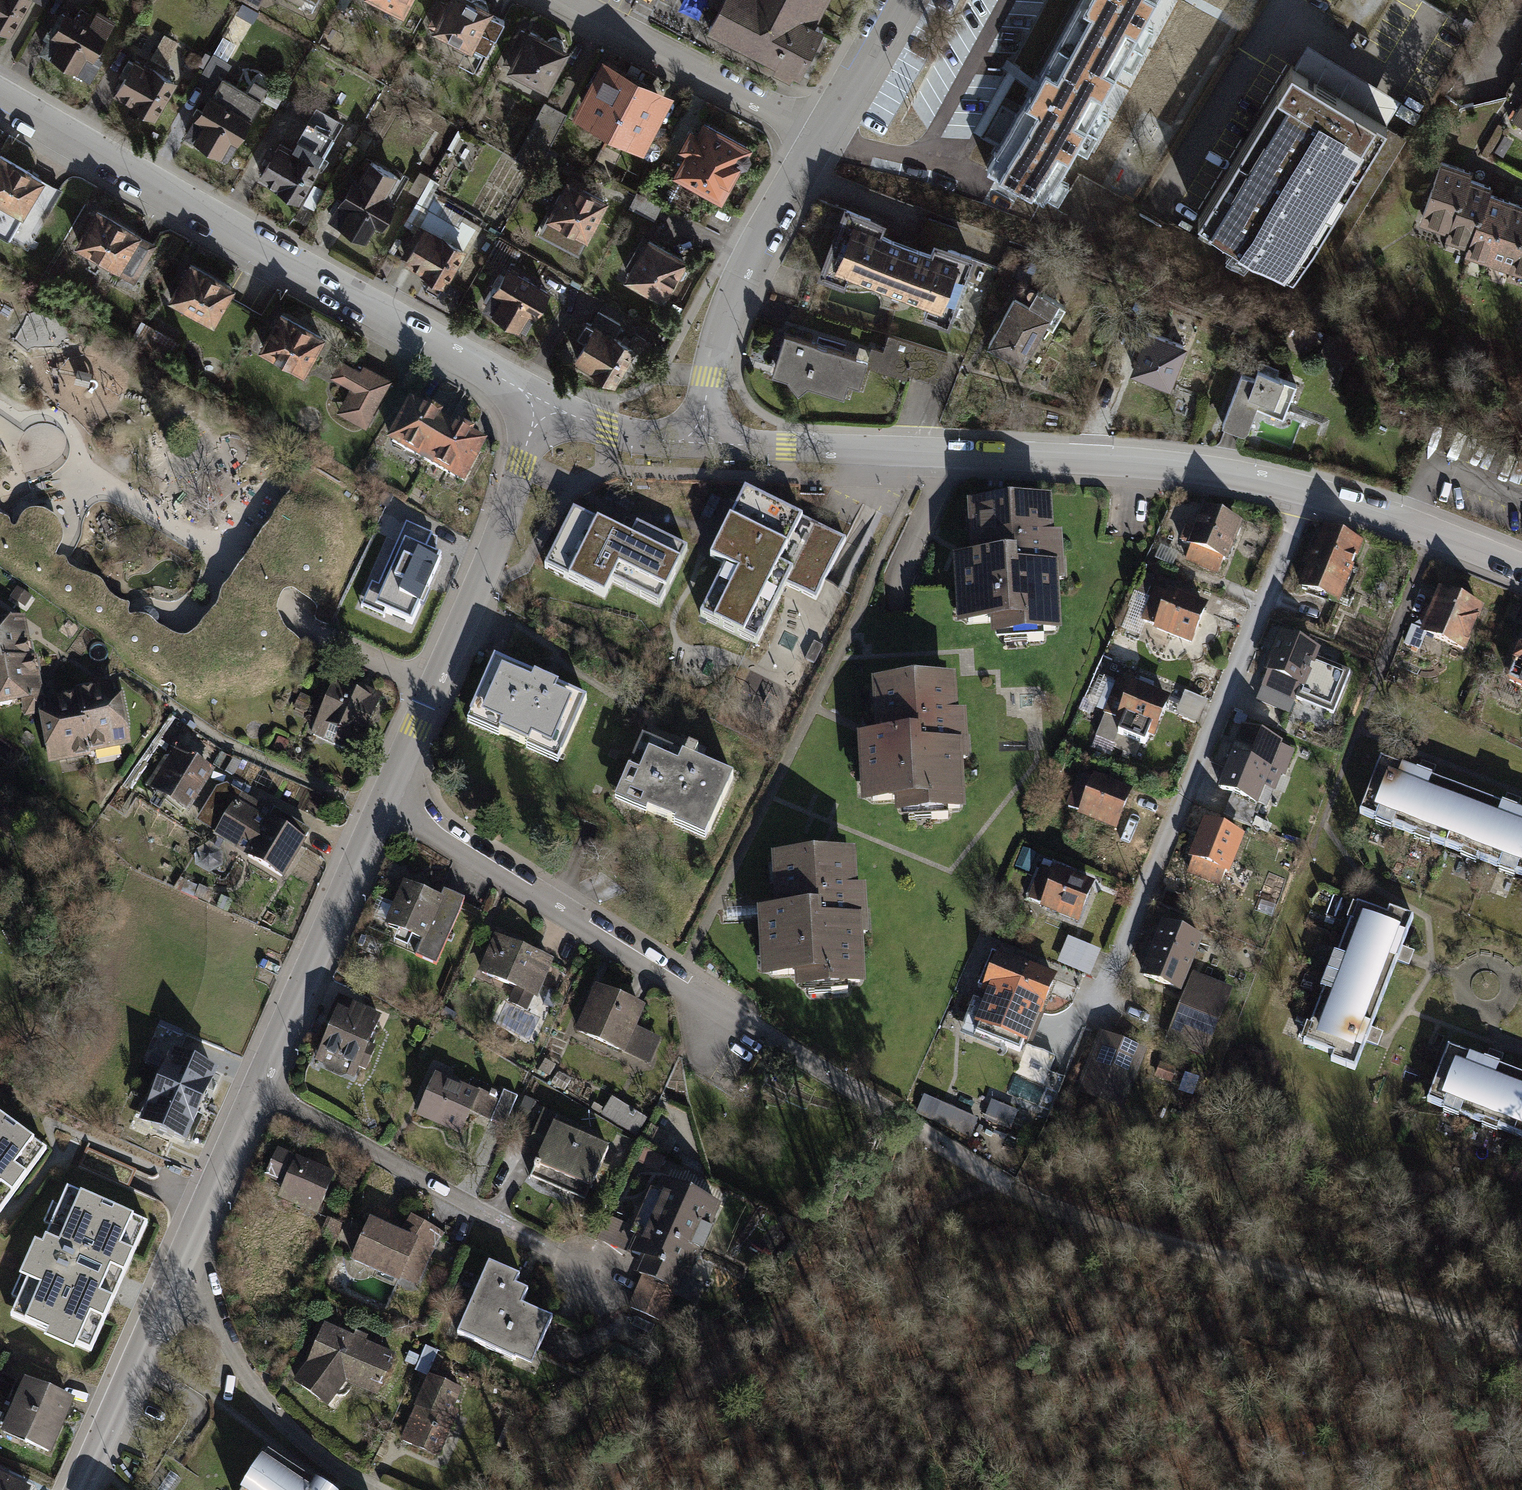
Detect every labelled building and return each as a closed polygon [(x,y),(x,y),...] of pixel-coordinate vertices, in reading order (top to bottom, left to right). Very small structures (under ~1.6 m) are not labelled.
[(8,33),(27,0),(0,0),(0,28),(8,33)] [(438,18),(474,36),(492,1),(490,0),(448,0),(438,18)] [(708,2),(717,6),(706,28),(776,62),(773,70),(790,78),(793,73),(799,75),(823,25),(814,20),(824,0),(709,0),(708,2)] [(973,139),(998,152),(989,168),(1044,196),(1052,181),(1063,187),(1162,0),(1046,0),(973,139)] [(83,56),(88,60),(106,29),(64,6),(48,36),(55,40),(45,57),(73,73),(83,56)] [(522,17),(503,54),(550,78),(569,41),(522,17)] [(1382,124),(1397,99),(1304,42),(1194,220),(1290,278),(1305,254),(1327,267),(1406,138),(1382,124)] [(608,50),(579,107),(646,142),(675,84),(655,74),(627,60),(608,50)] [(151,120),(172,84),(131,60),(110,96),(151,120)] [(232,66),(228,79),(251,87),(256,74),(232,66)] [(547,96),(521,150),(538,159),(564,104),(547,96)] [(191,125),(199,128),(190,145),(218,159),(225,144),(234,148),(249,120),(205,98),(191,125)] [(1511,126),(1521,133),(1521,107),(1511,126)] [(315,110),(291,151),(317,166),(341,125),(315,110)] [(707,116),(676,165),(719,193),(751,144),(707,116)] [(291,151),(277,144),(257,180),(297,203),(318,167),(317,166),(291,151)] [(0,158),(0,238),(5,241),(40,181),(0,158)] [(326,219),(364,240),(373,224),(380,227),(395,201),(385,195),(396,175),(368,159),(355,183),(349,180),(326,219)] [(1493,198),(1496,191),(1471,182),(1473,177),(1441,167),(1420,228),(1448,238),(1446,244),(1478,254),(1476,260),(1521,276),(1521,208),(1493,198)] [(609,200),(565,179),(537,238),(581,259),(609,200)] [(887,220),(846,204),(819,275),(844,285),(848,274),(928,304),(924,314),(950,324),(976,255),(937,240),(933,250),(883,231),(887,220)] [(136,234),(93,210),(72,247),(115,271),(136,234)] [(470,244),(428,220),(406,258),(447,282),(470,244)] [(689,257),(650,236),(628,276),(667,298),(689,257)] [(230,286),(186,261),(165,298),(209,323),(230,286)] [(512,261),(497,287),(506,292),(495,310),(521,325),(531,308),(540,313),(555,287),(512,261)] [(1015,293),(988,342),(1024,362),(1058,299),(1038,288),(1030,301),(1015,293)] [(321,337),(276,313),(256,350),(300,374),(321,337)] [(575,360),(608,377),(627,340),(588,319),(579,335),(586,339),(575,360)] [(1121,365),(1164,380),(1180,334),(1137,319),(1121,365)] [(868,359),(786,333),(774,372),(789,377),(799,391),(807,383),(845,395),(850,380),(860,383),(867,364),(868,359)] [(873,345),(868,359),(867,364),(909,377),(911,372),(938,381),(947,353),(890,335),(885,349),(873,345)] [(338,359),(328,376),(347,387),(333,411),(361,427),(387,380),(358,364),(356,369),(338,359)] [(1276,413),(1291,379),(1253,363),(1249,371),(1238,367),(1216,418),(1245,430),(1256,404),(1276,413)] [(409,402),(388,442),(464,483),(485,443),(466,433),(435,416),(409,402)] [(146,664),(199,690),(254,690),(289,676),(307,672),(318,653),(280,633),(272,614),(277,594),(288,589),(313,605),(329,613),(346,581),(357,553),(351,524),(347,495),(335,482),(282,458),(271,474),(284,486),(284,495),(223,583),(214,604),(191,634),(181,640),(167,636),(148,621),(138,617),(131,617),(125,616),(124,610),(124,605),(115,605),(108,600),(102,594),(99,588),(94,582),(85,577),(77,577),(68,573),(63,569),(61,562),(57,559),(51,558),(50,552),(54,547),(58,541),(58,534),(56,526),(50,520),(42,516),(34,513),(26,513),(20,515),(17,520),(13,526),(9,529),(4,526),(3,520),(0,520),(0,566),(146,664)] [(725,568),(700,617),(714,623),(751,641),(757,644),(782,594),(784,590),(786,586),(816,600),(825,583),(846,540),(774,505),(767,501),(745,490),(739,503),(723,535),(719,542),(710,560),(725,568)] [(1050,501),(968,507),(971,559),(952,560),(957,628),(990,625),(991,639),(1060,634),(1050,501)] [(618,534),(573,513),(544,572),(608,603),(616,586),(662,608),(690,550),(636,525),(629,539),(623,537),(618,534)] [(1244,535),(1204,516),(1183,563),(1222,581),(1244,535)] [(386,615),(412,627),(441,562),(423,554),(430,537),(407,527),(379,589),(373,586),(362,610),(384,619),(386,615)] [(1364,551),(1324,534),(1299,594),(1339,611),(1364,551)] [(1212,614),(1162,592),(1145,631),(1195,652),(1212,614)] [(1489,618),(1444,600),(1427,642),(1472,660),(1489,618)] [(29,658),(25,639),(21,617),(0,621),(0,663),(29,658)] [(1323,658),(1281,638),(1262,679),(1304,699),(1323,658)] [(822,646),(814,642),(806,659),(814,663),(822,646)] [(0,663),(0,708),(22,704),(42,700),(38,679),(33,657),(29,658),(0,663)] [(500,663),(494,660),(468,721),(557,760),(583,698),(553,685),(545,682),(500,663)] [(1514,683),(1521,687),(1521,664),(1514,683)] [(357,751),(384,691),(337,671),(311,730),(357,751)] [(958,680),(873,683),(875,739),(860,740),(863,807),(898,805),(899,820),(964,817),(958,680)] [(78,689),(79,693),(91,754),(132,746),(119,681),(97,685),(78,689)] [(1169,710),(1123,692),(1109,726),(1155,744),(1169,710)] [(91,756),(91,754),(79,693),(58,697),(44,699),(47,713),(39,715),(49,764),(91,756)] [(42,700),(22,704),(24,718),(39,715),(47,713),(44,699),(42,700)] [(1284,755),(1245,736),(1217,791),(1256,811),(1284,755)] [(682,755),(640,737),(613,801),(706,841),(733,777),(700,763),(689,758),(682,755)] [(214,772),(176,749),(152,788),(165,796),(190,811),(214,772)] [(1384,764),(1363,818),(1521,879),(1521,816),(1513,813),(1416,776),(1384,764)] [(1137,799),(1096,780),(1079,815),(1120,835),(1137,799)] [(246,856),(267,820),(235,801),(212,837),(246,856)] [(283,880),(308,842),(268,818),(267,820),(246,856),(246,857),(283,880)] [(1245,843),(1206,827),(1190,865),(1229,881),(1245,843)] [(862,850),(779,856),(782,907),(765,908),(770,977),(806,975),(807,988),(871,983),(862,850)] [(1093,891),(1052,874),(1036,910),(1077,928),(1093,891)] [(438,961),(466,898),(443,888),(440,895),(407,880),(388,921),(425,938),(419,952),(438,961)] [(1414,933),(1355,910),(1301,1049),(1360,1072),(1372,1042),(1402,965),(1414,933)] [(1205,944),(1166,929),(1143,986),(1182,1001),(1205,944)] [(555,957),(495,931),(480,968),(517,983),(510,1000),(529,1008),(536,991),(540,993),(555,957)] [(1093,977),(1103,951),(1071,938),(1060,964),(1093,977)] [(1058,990),(1006,968),(979,1029),(1031,1052),(1058,990)] [(1235,994),(1196,978),(1169,1041),(1208,1058),(1235,994)] [(629,1049),(640,1025),(649,1003),(599,982),(579,1028),(629,1049)] [(354,1012),(343,1008),(321,1060),(358,1075),(384,1011),(359,1001),(354,1012)] [(651,1059),(662,1034),(640,1025),(629,1049),(651,1059)] [(1148,1057),(1100,1040),(1081,1095),(1148,1120),(1163,1081),(1142,1074),(1148,1057)] [(144,1126),(189,1144),(220,1070),(175,1051),(144,1126)] [(1455,1054),(1435,1107),(1521,1140),(1521,1080),(1487,1067),(1455,1054)] [(482,1091),(441,1073),(423,1114),(464,1132),(482,1091)] [(613,1100),(606,1117),(642,1133),(649,1116),(613,1100)] [(595,1186),(613,1145),(559,1122),(563,1113),(547,1106),(536,1131),(550,1137),(535,1173),(586,1195),(591,1184),(595,1186)] [(0,1118),(0,1216),(5,1210),(47,1153),(0,1118)] [(321,1212),(339,1172),(282,1147),(270,1175),(286,1182),(281,1195),(321,1212)] [(687,1275),(720,1202),(664,1176),(631,1249),(687,1275)] [(148,1226),(68,1191),(43,1248),(35,1245),(12,1296),(21,1300),(13,1318),(50,1334),(46,1342),(73,1354),(77,1346),(92,1353),(148,1226)] [(413,1213),(401,1229),(373,1218),(357,1260),(402,1281),(404,1276),(418,1283),(445,1232),(413,1213)] [(522,1274),(493,1262),(463,1333),(534,1362),(553,1317),(523,1304),(530,1287),(519,1283),(522,1274)] [(326,1325),(309,1363),(292,1384),(325,1409),(346,1383),(377,1396),(395,1355),(326,1325)] [(461,1394),(427,1380),(399,1442),(439,1459),(454,1426),(448,1424),(461,1394)] [(73,1405),(26,1384),(2,1436),(50,1457),(73,1405)] [(247,1489),(324,1489),(269,1455),(247,1489)] [(0,1477),(0,1489),(26,1489),(0,1477)]
